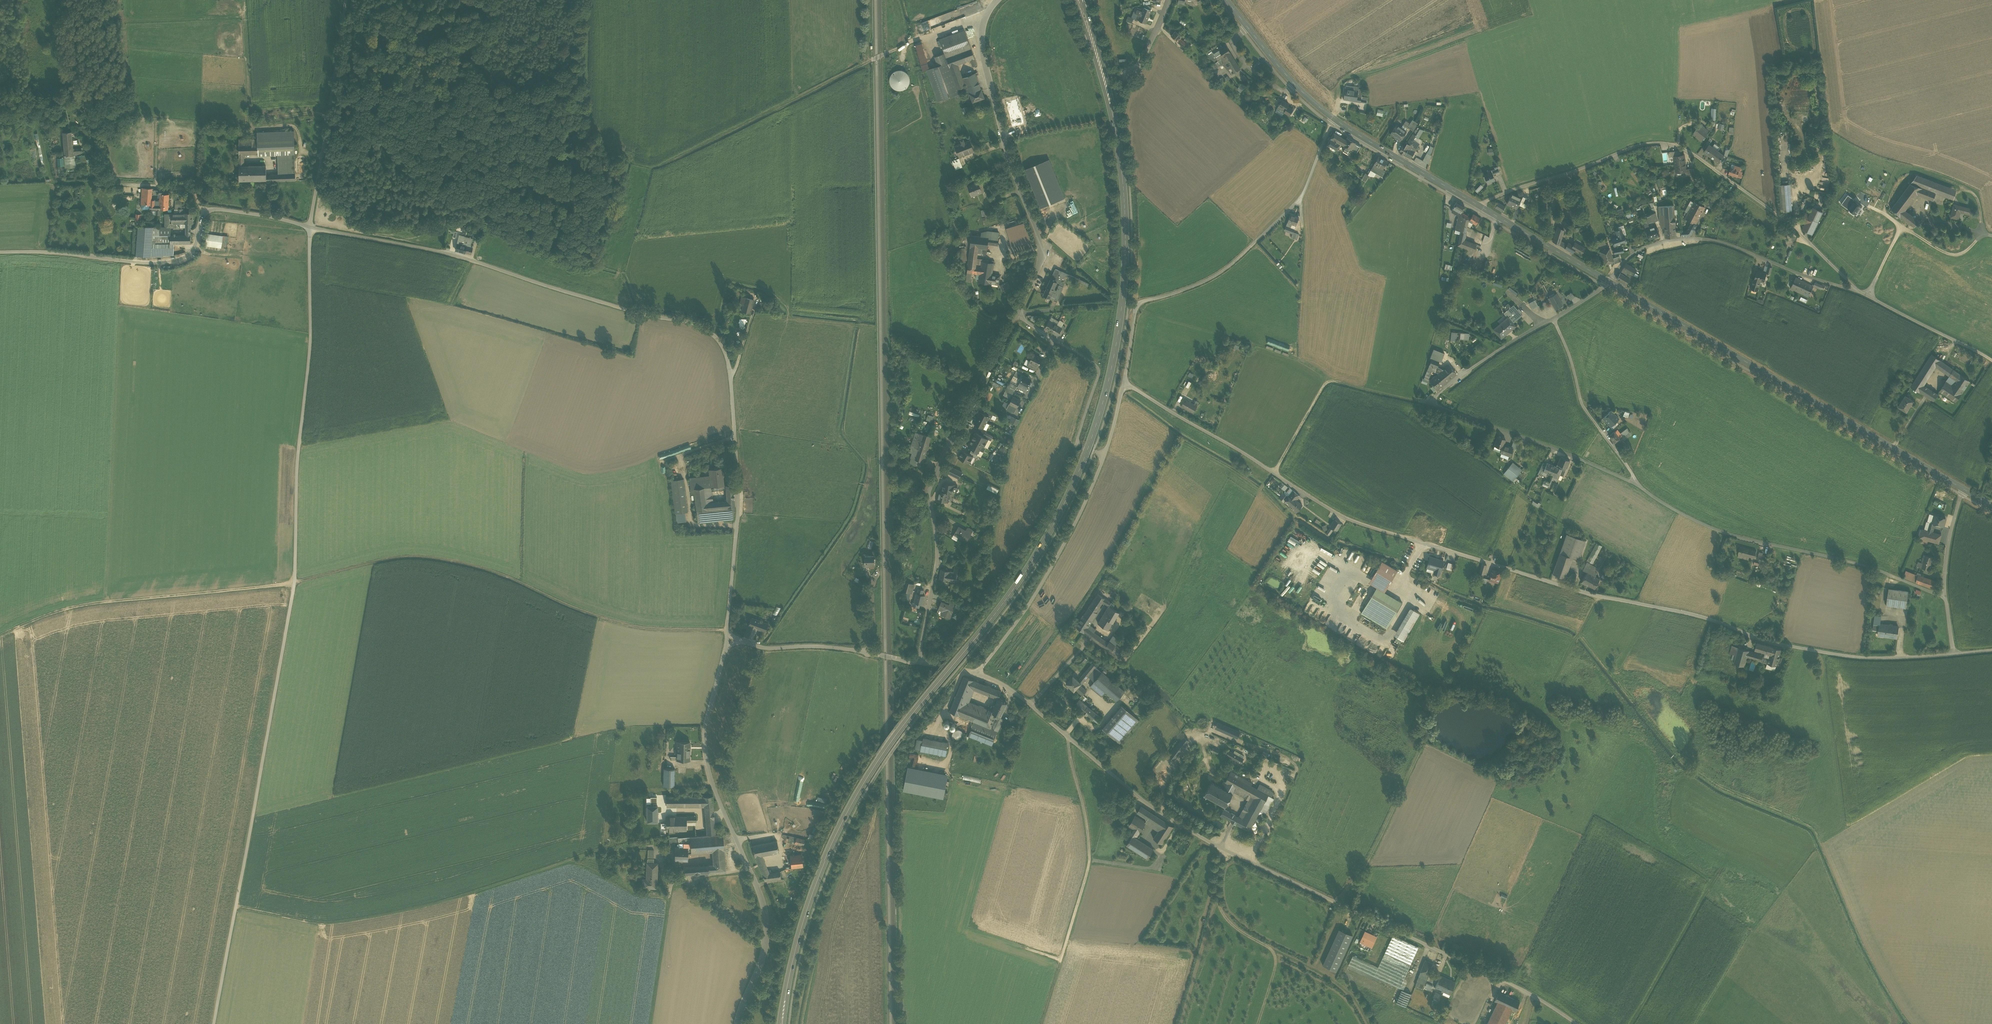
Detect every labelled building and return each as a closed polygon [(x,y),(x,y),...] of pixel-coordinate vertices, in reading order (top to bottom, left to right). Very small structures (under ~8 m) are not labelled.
[(1142,12),(1141,16),(1139,21),(1145,23),(1151,10),(1144,7),(1143,10),(1142,12)] [(1137,18),(1138,15),(1134,13),(1135,10),(1142,12),(1143,10),(1137,8),(1135,8),(1131,17),(1132,18),(1134,18),(1135,19),(1135,17),(1137,18)] [(944,53),(946,57),(963,51),(971,48),(964,30),(939,39),(944,53)] [(1177,42),(1183,46),(1185,45),(1186,43),(1183,40),(1180,38),(1182,35),(1175,30),(1171,36),(1177,41),(1177,42)] [(1185,45),(1189,48),(1192,44),(1188,40),(1187,41),(1185,39),(1183,40),(1186,43),(1185,45)] [(922,44),(916,45),(923,70),(929,69),(922,44)] [(1221,54),(1223,57),(1230,52),(1226,47),(1219,52),(1221,54)] [(966,61),(970,60),(975,58),(971,48),(963,51),(966,61)] [(958,64),(966,61),(963,51),(946,57),(950,67),(958,64)] [(1234,59),(1230,52),(1223,57),(1228,64),(1234,59)] [(961,97),(958,89),(950,67),(946,57),(944,53),(935,56),(937,64),(941,62),(942,64),(926,70),(938,101),(954,95),(956,99),(961,97)] [(1228,64),(1223,57),(1219,59),(1223,64),(1224,66),(1226,65),(1228,64)] [(1219,59),(1217,60),(1215,62),(1213,64),(1216,68),(1223,64),(1219,59)] [(1236,63),(1234,59),(1228,64),(1226,65),(1232,74),(1231,73),(1235,70),(1236,71),(1240,69),(1236,63)] [(963,87),(965,86),(962,77),(958,64),(950,67),(958,89),(963,87)] [(1216,68),(1213,64),(1208,68),(1210,72),(1216,68)] [(890,83),(892,86),(895,89),(899,90),(903,90),(906,88),(909,85),(910,81),(909,77),(907,74),(904,71),(901,70),(897,70),(893,72),(891,75),(890,79),(890,83)] [(975,73),(962,77),(965,86),(966,89),(964,90),(966,95),(970,93),(981,89),(975,73)] [(1242,83),(1237,90),(1240,93),(1246,86),(1242,83)] [(1343,99),(1356,101),(1357,97),(1358,89),(1359,87),(1346,85),(1343,99)] [(970,93),(973,101),(984,97),(981,89),(970,93)] [(1018,99),(1006,102),(1012,126),(1024,123),(1018,99)] [(1282,100),(1278,106),(1285,110),(1287,106),(1289,104),(1282,100)] [(1293,109),(1287,106),(1285,110),(1284,112),(1289,115),(1293,109)] [(1407,127),(1413,131),(1418,123),(1412,119),(1410,123),(1407,127)] [(1693,134),(1702,141),(1710,131),(1706,129),(1701,124),(1693,134)] [(1391,134),(1400,140),(1403,135),(1405,131),(1401,128),(1397,125),(1391,134)] [(63,132),(65,156),(73,155),(73,149),(72,131),(63,132)] [(258,155),(277,154),(295,154),(294,131),(257,132),(257,139),(258,154),(258,155)] [(1351,150),(1355,143),(1347,138),(1346,139),(1345,141),(1341,139),(1342,137),(1334,133),(1331,137),(1330,139),(1327,144),(1337,150),(1340,143),(1346,147),(1351,150)] [(1399,152),(1404,155),(1408,148),(1416,135),(1413,134),(1413,133),(1409,140),(1409,139),(1406,145),(1404,144),(1404,145),(1403,144),(1399,152)] [(955,146),(959,157),(974,151),(970,140),(965,142),(963,138),(960,140),(962,143),(955,146)] [(1416,138),(1410,149),(1414,151),(1420,141),(1416,138)] [(239,144),(239,148),(239,153),(239,160),(244,160),(244,154),(258,154),(257,139),(239,139),(239,144)] [(1361,146),(1355,143),(1351,150),(1357,153),(1361,146)] [(1325,147),(1335,153),(1337,150),(1327,144),(1325,147)] [(1704,152),(1710,157),(1716,150),(1709,145),(1708,145),(1705,151),(1704,152)] [(1410,158),(1414,151),(1410,149),(1408,148),(1404,155),(1410,158)] [(1716,150),(1710,157),(1718,163),(1722,158),(1721,158),(1723,155),(1716,150)] [(1431,155),(1427,153),(1422,161),(1429,164),(1431,155)] [(295,180),(295,154),(277,154),(278,174),(270,175),(266,175),(266,180),(266,182),(270,181),(295,180)] [(64,156),(65,166),(76,165),(75,156),(73,156),(73,155),(65,156),(64,156)] [(1674,156),(1675,164),(1685,163),(1684,155),(1681,155),(1674,156)] [(1378,156),(1374,164),(1383,169),(1387,161),(1378,156)] [(953,161),(956,169),(962,167),(959,158),(953,161)] [(1025,169),(1040,208),(1065,198),(1049,159),(1025,169)] [(1686,169),(1685,163),(1675,164),(1676,172),(1682,171),(1686,171),(1686,169)] [(1385,171),(1383,169),(1374,164),(1370,170),(1376,173),(1382,177),(1385,171)] [(249,167),(244,167),(239,167),(239,181),(258,180),(259,182),(266,182),(266,180),(266,175),(266,165),(249,166),(249,167)] [(1491,170),(1493,174),(1499,172),(1498,166),(1494,167),(1495,169),(1491,170)] [(1738,173),(1739,171),(1739,170),(1734,168),(1731,167),(1729,174),(1737,177),(1737,176),(1738,173)] [(1483,175),(1487,183),(1495,180),(1493,174),(1491,170),(1491,172),(1484,175),(1483,175)] [(1917,175),(1910,184),(1936,193),(1953,200),(1956,190),(1917,175)] [(978,182),(968,186),(969,189),(972,196),(982,192),(978,182)] [(1779,185),(1782,211),(1792,210),(1789,184),(1779,185)] [(1933,200),(1936,193),(1910,184),(1891,209),(1914,227),(1919,221),(1905,210),(1917,194),(1933,200)] [(141,204),(150,205),(150,204),(151,198),(151,193),(151,188),(142,188),(142,193),(141,204)] [(170,193),(165,193),(161,193),(160,198),(160,204),(163,204),(163,208),(157,209),(157,214),(160,213),(161,210),(169,210),(169,205),(170,193)] [(1517,208),(1520,201),(1521,198),(1511,193),(1506,203),(1517,208)] [(1848,194),(1841,204),(1848,209),(1849,209),(1848,208),(1854,200),(1854,199),(1848,194)] [(1522,195),(1521,198),(1520,201),(1526,204),(1529,198),(1522,195)] [(1704,205),(1709,207),(1712,199),(1706,196),(1704,200),(1706,201),(1704,205)] [(1849,209),(1856,214),(1862,205),(1854,200),(1848,208),(1849,209)] [(1692,222),(1696,224),(1705,207),(1695,201),(1689,211),(1685,218),(1692,222)] [(1452,209),(1459,212),(1461,213),(1461,212),(1465,206),(1456,202),(1452,209)] [(1505,206),(1498,202),(1495,207),(1502,212),(1505,206)] [(1951,217),(1958,219),(1960,212),(1971,215),(1972,209),(1954,204),(1951,217)] [(1810,217),(1818,221),(1823,211),(1813,207),(1810,214),(1809,216),(1810,217)] [(186,227),(186,229),(190,229),(190,223),(192,223),(192,213),(186,213),(184,213),(184,214),(182,214),(182,209),(178,209),(178,214),(174,214),(166,214),(166,227),(166,228),(170,228),(180,228),(180,223),(185,223),(186,227)] [(1461,213),(1459,212),(1458,216),(1455,229),(1461,231),(1464,214),(1461,212),(1461,213)] [(1646,216),(1648,223),(1659,219),(1656,213),(1654,214),(1654,213),(1652,214),(1646,216)] [(1806,223),(1809,225),(1815,227),(1818,221),(1810,217),(1809,216),(1810,214),(1805,213),(1804,216),(1801,221),(1806,223)] [(1290,214),(1287,222),(1296,225),(1299,217),(1290,214)] [(1461,231),(1466,232),(1467,226),(1469,221),(1473,223),(1475,224),(1479,217),(1473,214),(1471,217),(1464,214),(1461,231)] [(1665,231),(1666,237),(1676,236),(1675,218),(1664,219),(1665,231)] [(1006,228),(1010,241),(1029,235),(1025,222),(1006,228)] [(1683,230),(1681,236),(1691,236),(1697,224),(1696,224),(1692,222),(1687,230),(1683,230)] [(1657,225),(1650,227),(1646,229),(1649,239),(1654,238),(1660,235),(1657,225)] [(1812,234),(1815,227),(1809,225),(1808,227),(1805,225),(1803,229),(1812,234)] [(151,257),(153,227),(138,226),(136,256),(151,257)] [(1553,240),(1559,243),(1566,229),(1559,226),(1553,240)] [(190,244),(190,235),(186,235),(170,235),(170,228),(166,228),(166,227),(165,227),(153,227),(151,257),(163,257),(173,255),(173,244),(190,244)] [(1612,239),(1614,246),(1626,242),(1624,235),(1623,235),(1621,229),(1619,230),(1619,229),(1615,231),(1616,234),(1617,234),(1617,237),(1612,239)] [(1466,232),(1461,231),(1460,234),(1457,245),(1468,248),(1474,250),(1476,243),(1464,240),(1466,232)] [(205,246),(221,248),(222,236),(207,233),(205,246)] [(972,235),(970,247),(978,248),(986,249),(987,249),(988,244),(988,237),(981,236),(972,235)] [(1029,235),(1010,241),(1012,247),(1031,241),(1029,235)] [(465,236),(464,239),(464,240),(468,241),(467,246),(472,248),(473,245),(471,244),(473,238),(465,236)] [(998,238),(988,237),(988,244),(997,245),(998,238)] [(1575,241),(1573,245),(1576,246),(1575,249),(1582,253),(1585,247),(1575,241)] [(1573,252),(1575,249),(1576,246),(1573,245),(1569,242),(1566,248),(1573,252)] [(457,244),(455,250),(460,251),(460,252),(465,253),(464,253),(465,253),(465,249),(465,246),(459,244),(457,244)] [(467,246),(465,246),(465,249),(465,253),(464,253),(465,253),(471,254),(473,248),(472,248),(467,246)] [(970,247),(967,272),(971,273),(976,274),(979,274),(980,272),(981,266),(976,265),(977,258),(977,253),(978,248),(970,247)] [(1471,257),(1474,250),(1468,248),(1466,255),(1471,257)] [(1600,251),(1604,265),(1613,261),(1614,261),(1613,258),(1609,248),(1600,251)] [(992,274),(994,263),(988,262),(981,261),(981,266),(980,272),(992,274)] [(1622,269),(1623,269),(1631,274),(1632,275),(1635,269),(1626,264),(1622,269)] [(1050,279),(1057,282),(1062,271),(1055,268),(1050,279)] [(1629,278),(1631,274),(1623,269),(1621,271),(1626,274),(1625,276),(1629,278)] [(1751,288),(1758,290),(1760,281),(1760,280),(1764,281),(1766,273),(1763,272),(1763,271),(1757,270),(1755,279),(1754,279),(1751,288)] [(1089,284),(1062,271),(1057,282),(1060,284),(1063,277),(1064,278),(1065,276),(1088,287),(1089,284)] [(978,282),(999,285),(1000,275),(992,274),(980,272),(979,274),(979,279),(978,282)] [(1626,284),(1629,278),(1625,276),(1620,273),(1617,279),(1626,284)] [(1790,288),(1808,297),(1813,286),(1814,286),(1813,286),(1796,277),(1794,281),(1792,280),(1791,283),(1793,283),(1790,288)] [(1043,294),(1050,297),(1054,289),(1057,282),(1050,279),(1045,290),(1043,294)] [(1000,285),(1002,291),(1010,287),(1008,281),(1000,285)] [(1053,300),(1057,301),(1059,296),(1063,287),(1060,285),(1059,285),(1056,291),(1054,290),(1055,289),(1054,289),(1050,297),(1053,299),(1053,300)] [(1518,293),(1509,287),(1508,289),(1516,296),(1518,293)] [(1548,297),(1554,308),(1561,305),(1556,294),(1548,297)] [(748,313),(750,313),(753,300),(747,298),(742,296),(741,296),(740,303),(743,304),(741,311),(748,313)] [(1528,302),(1532,309),(1537,306),(1534,299),(1528,302)] [(1547,301),(1538,305),(1540,309),(1549,305),(1547,301)] [(1513,303),(1510,305),(1506,309),(1505,309),(1507,310),(1510,314),(1507,317),(1512,323),(1522,315),(1513,303)] [(1051,317),(1049,320),(1057,325),(1059,321),(1051,317)] [(1515,326),(1512,323),(1507,317),(1500,323),(1499,323),(1493,328),(1500,338),(1515,326)] [(1052,332),(1057,325),(1049,320),(1045,327),(1052,332)] [(1058,335),(1061,329),(1062,328),(1061,327),(1057,325),(1052,332),(1058,335)] [(1451,331),(1450,340),(1456,340),(1456,339),(1469,340),(1469,333),(1451,331)] [(1293,353),(1295,348),(1278,342),(1276,347),(1293,353)] [(1439,361),(1441,362),(1444,353),(1433,349),(1430,357),(1432,358),(1439,361)] [(1028,366),(1036,370),(1042,358),(1033,354),(1028,366)] [(1919,392),(1925,395),(1929,388),(1924,385),(1936,366),(1938,368),(1943,362),(1931,354),(1911,387),(1919,392)] [(1429,365),(1436,368),(1437,366),(1439,361),(1432,358),(1429,365)] [(1970,381),(1946,364),(1942,371),(1949,376),(1956,380),(1952,385),(1962,392),(1970,381)] [(1435,372),(1436,368),(1429,365),(1428,369),(1424,379),(1428,380),(1432,371),(1435,372)] [(1438,374),(1436,375),(1443,384),(1456,374),(1449,365),(1442,370),(1438,374)] [(1018,368),(1014,376),(1019,378),(1021,374),(1023,371),(1018,368)] [(1010,382),(1016,386),(1017,383),(1019,384),(1019,383),(1019,382),(1023,375),(1021,374),(1019,378),(1014,376),(1010,382)] [(1019,383),(1026,386),(1027,386),(1031,379),(1023,375),(1019,382),(1019,383)] [(1437,390),(1443,384),(1436,375),(1430,381),(1433,385),(1437,390)] [(1949,376),(1946,380),(1952,385),(1956,380),(1949,376)] [(1939,391),(1955,402),(1956,402),(1962,392),(1952,385),(1946,380),(1939,391)] [(1009,382),(1007,388),(1014,392),(1017,386),(1016,386),(1010,382),(1009,382)] [(1012,396),(1014,392),(1007,388),(1003,395),(1010,399),(1012,396)] [(1937,394),(1932,390),(1928,397),(1934,401),(1938,394),(1937,394)] [(1898,406),(1907,411),(1914,401),(1905,395),(1898,406)] [(1011,399),(1009,403),(1015,407),(1017,407),(1021,400),(1013,396),(1011,399)] [(1193,413),(1197,406),(1194,404),(1185,399),(1181,406),(1193,413)] [(1610,427),(1614,424),(1618,419),(1611,410),(1602,418),(1610,427)] [(980,412),(977,417),(986,422),(989,417),(989,416),(986,415),(980,412)] [(1019,419),(1012,416),(1009,421),(1017,424),(1019,419)] [(983,428),(986,422),(977,417),(974,423),(980,426),(983,428)] [(1609,435),(1614,442),(1619,438),(1622,436),(1621,434),(1617,429),(1614,431),(1609,435)] [(1622,436),(1624,438),(1631,432),(1628,429),(1621,434),(1622,436)] [(975,432),(972,439),(982,445),(984,446),(988,439),(983,436),(975,432)] [(915,436),(911,448),(917,450),(917,448),(926,451),(929,443),(931,437),(918,433),(917,436),(915,436)] [(1495,445),(1502,448),(1503,444),(1504,443),(1503,442),(1504,439),(1498,436),(1495,445)] [(1520,440),(1514,438),(1511,447),(1512,448),(1516,449),(1520,440)] [(979,452),(982,445),(972,439),(968,446),(972,449),(979,452)] [(660,458),(700,446),(699,442),(658,454),(660,458)] [(1511,447),(1503,444),(1502,448),(1501,451),(1500,452),(1510,455),(1512,448),(1511,447)] [(913,453),(911,458),(917,460),(923,462),(926,451),(917,448),(917,450),(911,448),(910,452),(913,453)] [(958,457),(969,463),(973,456),(969,454),(962,450),(958,457)] [(1560,456),(1556,467),(1562,469),(1565,471),(1570,460),(1560,456)] [(1512,462),(1503,473),(1513,481),(1522,469),(1512,462)] [(1543,471),(1551,475),(1555,466),(1547,463),(1546,463),(1543,471)] [(1558,479),(1562,469),(1556,467),(1555,466),(1551,475),(1553,475),(1551,480),(1555,481),(1556,479),(1558,479)] [(948,473),(959,478),(962,472),(951,467),(948,473)] [(710,476),(711,487),(724,485),(722,468),(709,469),(710,476)] [(705,492),(711,491),(711,487),(710,476),(707,476),(689,478),(691,494),(694,494),(696,511),(734,507),(734,498),(726,498),(727,501),(713,502),(706,503),(705,492)] [(671,480),(675,514),(687,512),(683,479),(671,480)] [(942,491),(950,493),(952,493),(953,488),(954,484),(944,482),(942,491)] [(997,493),(999,489),(988,484),(987,488),(997,493)] [(726,485),(726,495),(734,494),(733,485),(726,485)] [(950,495),(950,493),(942,491),(939,490),(937,500),(947,502),(948,495),(949,495),(950,495)] [(1293,490),(1288,496),(1292,499),(1294,496),(1297,499),(1300,496),(1293,490)] [(706,503),(713,502),(712,491),(711,491),(705,492),(706,503)] [(1284,500),(1285,500),(1288,496),(1284,493),(1279,498),(1283,501),(1284,500)] [(1292,499),(1288,496),(1285,500),(1291,505),(1289,507),(1296,512),(1302,505),(1297,500),(1297,499),(1294,496),(1292,499)] [(733,519),(734,507),(696,511),(697,523),(733,519)] [(1927,531),(1932,532),(1935,524),(1943,526),(1945,518),(1934,515),(1931,523),(1929,522),(1927,531)] [(1330,526),(1336,530),(1341,523),(1335,519),(1330,526)] [(959,535),(967,540),(971,534),(965,531),(958,527),(954,533),(958,536),(959,535)] [(1919,538),(1938,543),(1941,535),(1932,532),(1927,531),(1921,529),(1919,538)] [(1560,553),(1579,559),(1585,540),(1574,536),(1575,533),(1568,530),(1566,534),(1560,553)] [(1309,544),(1312,538),(1301,534),(1299,539),(1309,544)] [(1586,561),(1592,564),(1602,546),(1596,543),(1586,561)] [(1738,554),(1739,554),(1749,556),(1755,557),(1756,551),(1740,547),(1738,554)] [(1576,575),(1567,572),(1572,557),(1560,553),(1552,573),(1565,577),(1574,580),(1576,575)] [(1919,569),(1929,571),(1933,557),(1923,555),(1919,569)] [(866,556),(866,566),(870,566),(870,564),(875,564),(875,560),(874,556),(866,556)] [(1434,574),(1440,576),(1444,562),(1431,557),(1427,568),(1435,571),(1434,574)] [(1382,561),(1372,576),(1388,586),(1397,570),(1382,561)] [(1587,572),(1595,576),(1597,571),(1596,570),(1597,568),(1588,563),(1584,570),(1587,572)] [(1491,576),(1500,579),(1502,572),(1492,569),(1490,576),(1491,576)] [(948,581),(948,580),(949,573),(950,571),(941,570),(939,579),(948,581)] [(952,574),(949,573),(948,580),(959,582),(960,575),(954,574),(954,572),(952,572),(952,574)] [(1581,582),(1594,589),(1599,579),(1595,576),(1587,572),(1581,582)] [(1904,579),(1920,585),(1923,577),(1919,575),(1918,577),(1907,573),(1904,579)] [(1384,592),(1388,586),(1372,576),(1369,582),(1376,587),(1384,592)] [(1920,585),(1928,588),(1931,580),(1923,577),(1920,585)] [(1941,584),(1931,580),(1928,588),(1937,592),(1941,584)] [(904,592),(911,594),(914,584),(907,582),(904,592)] [(1402,602),(1384,592),(1376,587),(1361,613),(1387,628),(1402,602)] [(1080,618),(1088,623),(1097,611),(1095,610),(1102,600),(1108,604),(1112,598),(1100,589),(1080,618)] [(1886,604),(1906,607),(1908,591),(1888,589),(1886,604)] [(917,593),(914,603),(920,604),(922,605),(925,596),(922,595),(917,593)] [(941,614),(950,618),(952,614),(955,607),(949,605),(941,601),(939,608),(938,609),(942,611),(941,614)] [(1102,615),(1113,621),(1119,611),(1108,604),(1102,615)] [(1403,640),(1404,639),(1398,635),(1413,609),(1410,607),(1394,635),(1403,640)] [(1419,613),(1413,609),(1398,635),(1404,639),(1419,613)] [(1097,623),(1108,629),(1113,621),(1102,615),(1097,623)] [(744,634),(753,638),(756,629),(752,627),(755,619),(750,617),(744,634)] [(1076,624),(1090,635),(1093,630),(1095,628),(1088,623),(1080,618),(1076,624)] [(756,629),(764,632),(767,624),(755,619),(752,627),(756,629)] [(1880,624),(1879,625),(1879,629),(1878,635),(1897,637),(1898,626),(1880,624)] [(1094,638),(1109,650),(1114,644),(1108,640),(1108,641),(1098,633),(1094,638)] [(1776,665),(1778,661),(1779,656),(1781,649),(1772,647),(1772,646),(1757,642),(1755,649),(1765,652),(1770,653),(1769,656),(1768,658),(1767,663),(1768,663),(1775,665),(1776,665)] [(1115,644),(1114,644),(1109,650),(1118,657),(1124,651),(1115,644)] [(1734,662),(1738,647),(1733,645),(1728,661),(1734,662)] [(1744,666),(1747,657),(1749,651),(1749,650),(1738,647),(1734,662),(1744,666)] [(1762,654),(1749,651),(1747,657),(1760,661),(1762,656),(1762,654)] [(1077,662),(1081,666),(1087,659),(1083,655),(1077,662)] [(1093,670),(1099,675),(1102,671),(1092,663),(1083,674),(1087,677),(1088,676),(1093,670)] [(1093,670),(1088,676),(1094,681),(1099,675),(1093,670)] [(1124,691),(1105,674),(1102,671),(1099,675),(1094,681),(1106,691),(1105,691),(1116,700),(1124,691)] [(1083,674),(1078,680),(1081,683),(1075,689),(1082,695),(1083,695),(1084,694),(1087,690),(1081,685),(1087,677),(1083,674)] [(1074,690),(1075,689),(1081,683),(1078,680),(1073,675),(1066,683),(1074,690)] [(950,712),(973,721),(998,731),(1001,724),(998,722),(1000,717),(1000,716),(991,712),(992,710),(989,709),(988,709),(969,702),(974,690),(976,690),(979,682),(964,676),(950,712)] [(1106,691),(1094,681),(1090,687),(1101,696),(1105,691),(1106,691)] [(1001,691),(982,684),(979,692),(998,699),(1001,691)] [(1088,706),(1082,701),(1079,698),(1074,704),(1083,711),(1086,714),(1090,708),(1088,706)] [(991,712),(1000,716),(1007,703),(998,699),(992,710),(991,712)] [(1102,728),(1119,743),(1139,720),(1122,705),(1102,728)] [(1086,714),(1097,723),(1102,718),(1090,708),(1086,714)] [(971,726),(972,727),(996,736),(998,731),(973,721),(971,726)] [(1215,728),(1237,738),(1240,732),(1218,722),(1215,728)] [(992,745),(996,736),(972,727),(968,736),(992,745)] [(961,729),(957,728),(954,730),(952,733),(953,737),(956,739),(960,739),(963,737),(963,733),(961,729)] [(1416,729),(1412,736),(1420,740),(1423,732),(1416,729)] [(1189,741),(1183,737),(1169,756),(1174,760),(1189,741)] [(921,750),(945,755),(948,742),(923,738),(921,750)] [(678,760),(690,760),(690,740),(678,740),(678,756),(678,760)] [(1246,758),(1235,752),(1233,757),(1243,762),(1246,758)] [(907,770),(947,777),(947,774),(908,767),(907,770)] [(663,786),(674,786),(675,769),(664,768),(663,786)] [(947,777),(907,770),(904,789),(943,797),(947,777)] [(1229,773),(1225,781),(1236,788),(1247,794),(1251,785),(1241,780),(1238,778),(1229,773)] [(1234,792),(1236,788),(1225,781),(1224,780),(1220,787),(1223,789),(1235,793),(1234,792)] [(1204,795),(1228,806),(1235,793),(1223,789),(1220,787),(1211,782),(1204,795)] [(1257,789),(1268,795),(1270,790),(1259,784),(1257,789)] [(1242,819),(1252,824),(1259,811),(1268,795),(1271,794),(1268,795),(1257,789),(1254,787),(1250,796),(1254,798),(1246,812),(1244,816),(1242,819)] [(1236,788),(1234,792),(1248,800),(1242,810),(1246,812),(1254,798),(1250,796),(1247,794),(1236,788)] [(704,806),(705,813),(714,813),(712,795),(704,796),(666,796),(666,806),(704,806)] [(1259,811),(1265,813),(1273,798),(1268,795),(1259,811)] [(647,815),(647,822),(658,821),(657,806),(653,806),(650,806),(647,806),(647,807),(646,807),(646,815),(647,815)] [(1136,812),(1147,819),(1151,812),(1141,806),(1136,812)] [(1221,815),(1232,821),(1235,815),(1224,809),(1223,809),(1220,815),(1221,815)] [(1139,833),(1146,822),(1145,822),(1135,815),(1128,826),(1134,829),(1139,833)] [(1173,826),(1155,815),(1151,821),(1157,825),(1155,828),(1158,830),(1153,838),(1162,844),(1173,826)] [(679,831),(679,827),(677,827),(677,824),(676,824),(675,816),(666,816),(666,823),(660,823),(661,830),(666,830),(666,831),(679,831)] [(686,816),(675,816),(676,824),(677,824),(677,827),(679,827),(679,831),(686,830),(686,822),(686,816)] [(707,834),(715,833),(714,816),(705,817),(706,828),(707,834)] [(1242,819),(1238,817),(1235,823),(1249,831),(1252,824),(1242,819)] [(1147,819),(1145,822),(1146,822),(1155,828),(1157,825),(1151,821),(1147,819)] [(1131,835),(1132,836),(1132,835),(1137,838),(1138,837),(1137,836),(1139,833),(1134,829),(1133,832),(1131,835)] [(723,834),(690,837),(691,853),(712,851),(713,865),(699,866),(699,873),(726,871),(723,834)] [(781,840),(794,843),(796,837),(782,834),(781,840)] [(1153,849),(1137,838),(1132,835),(1132,836),(1126,845),(1147,858),(1153,849)] [(688,853),(691,853),(690,837),(678,838),(678,837),(664,838),(665,846),(675,847),(675,846),(688,847),(688,853)] [(805,839),(796,837),(794,843),(803,845),(805,839)] [(752,845),(754,857),(761,855),(779,852),(777,841),(752,845)] [(674,860),(688,860),(688,853),(688,847),(675,846),(675,847),(674,860)] [(789,855),(791,869),(803,867),(801,854),(789,855)] [(769,873),(761,855),(754,857),(765,880),(781,878),(780,872),(769,873)] [(642,888),(657,888),(658,863),(654,863),(654,859),(653,859),(647,858),(647,863),(646,879),(646,883),(642,882),(642,888)] [(684,874),(695,873),(695,866),(683,867),(684,874)] [(1352,935),(1339,929),(1323,965),(1336,971),(1352,935)] [(1376,937),(1365,932),(1361,941),(1371,946),(1376,937)] [(1385,953),(1410,965),(1418,947),(1393,935),(1385,953)] [(1353,956),(1349,965),(1399,988),(1410,965),(1385,953),(1378,968),(1353,956)] [(1420,972),(1428,975),(1429,974),(1429,975),(1433,964),(1425,961),(1420,972)] [(1424,984),(1425,985),(1429,976),(1428,976),(1428,975),(1420,972),(1417,982),(1424,984)] [(1435,988),(1450,995),(1455,983),(1440,976),(1435,988)] [(1396,1003),(1405,1007),(1411,994),(1402,990),(1399,997),(1396,1003)] [(1498,1002),(1495,1006),(1487,1023),(1505,1023),(1512,1009),(1515,1010),(1519,1002),(1499,992),(1495,1000),(1498,1002)]
